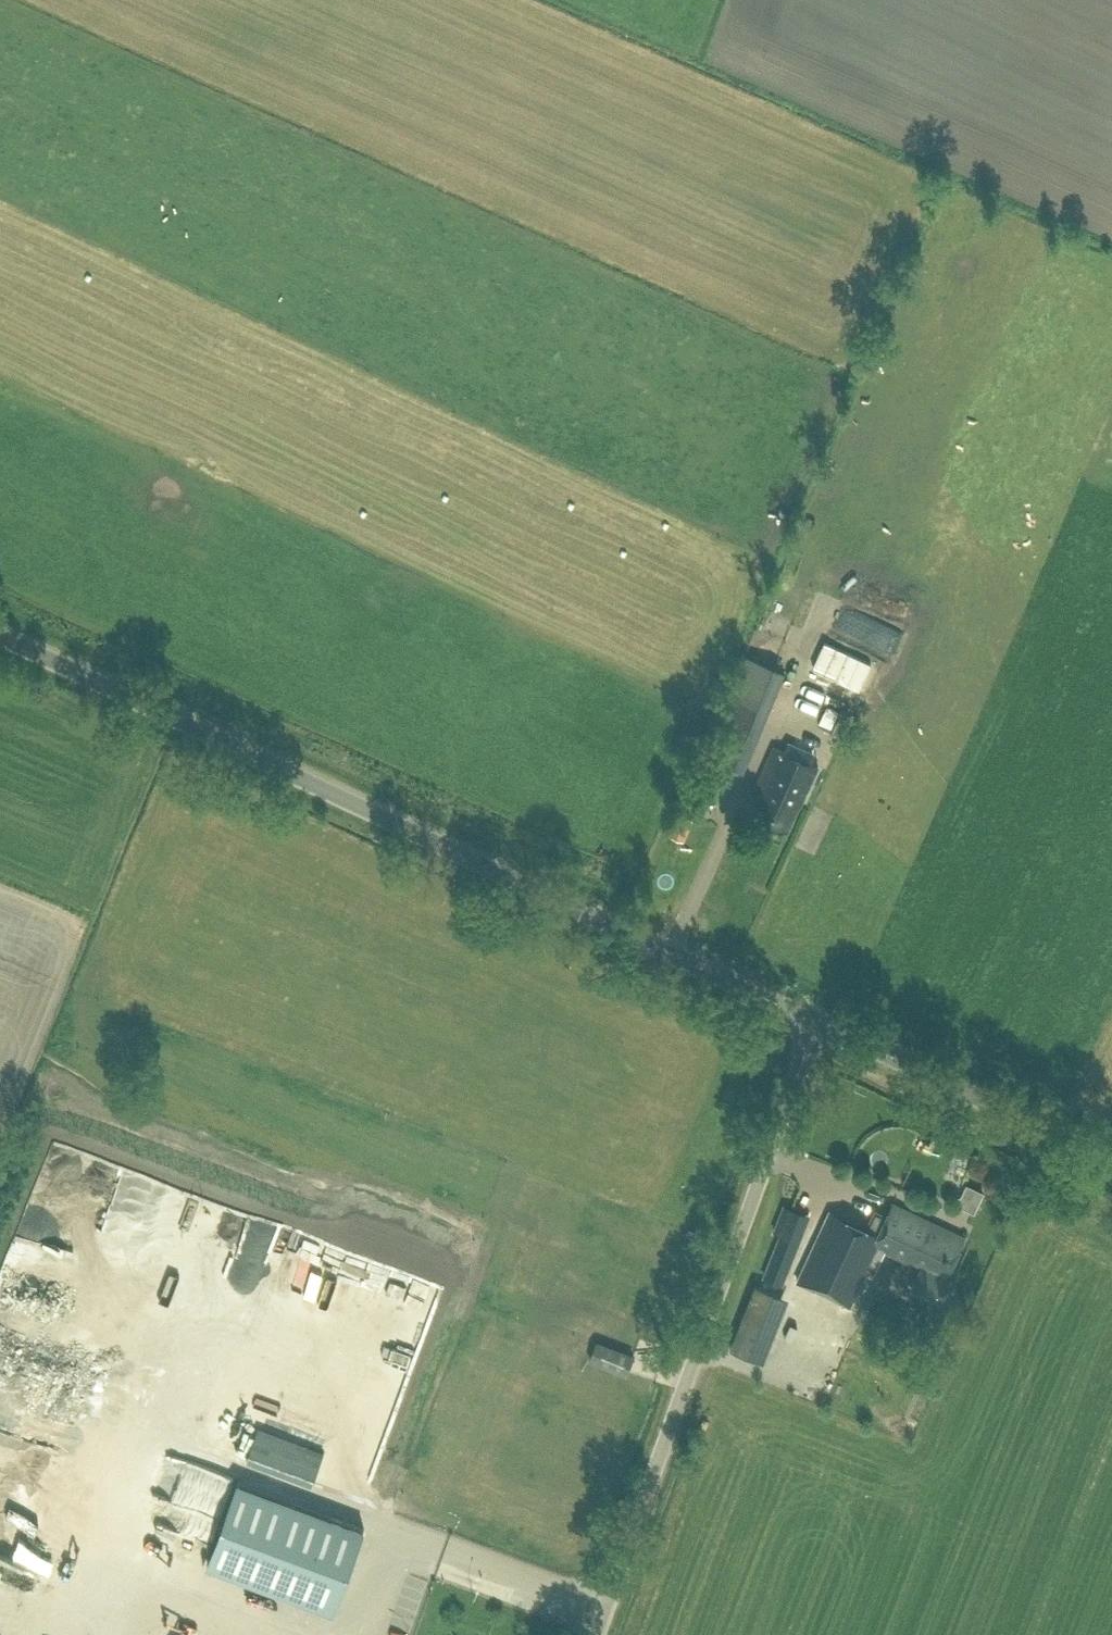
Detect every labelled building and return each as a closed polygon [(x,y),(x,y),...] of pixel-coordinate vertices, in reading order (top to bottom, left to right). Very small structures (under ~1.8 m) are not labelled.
[(738,781),(761,729),(726,714),(703,768),(738,781)] [(801,804),(818,765),(773,745),(753,790),(763,794),(754,814),(788,829),(799,803),(801,804)] [(686,840),(692,821),(678,815),(672,835),(686,840)] [(965,1237),(893,1204),(881,1231),(870,1225),(867,1231),(828,1214),(798,1279),(848,1302),(874,1246),(919,1267),(909,1288),(944,1304),(956,1280),(947,1276),(965,1237)] [(781,1282),(806,1214),(782,1205),(773,1230),(779,1232),(763,1275),(781,1282)] [(764,1361),(790,1295),(755,1281),(729,1348),(738,1351),(760,1360),(764,1361)] [(783,1355),(781,1367),(796,1370),(792,1392),(820,1397),(826,1363),(783,1355)] [(238,1480),(208,1562),(334,1609),(364,1527),(238,1480)]
